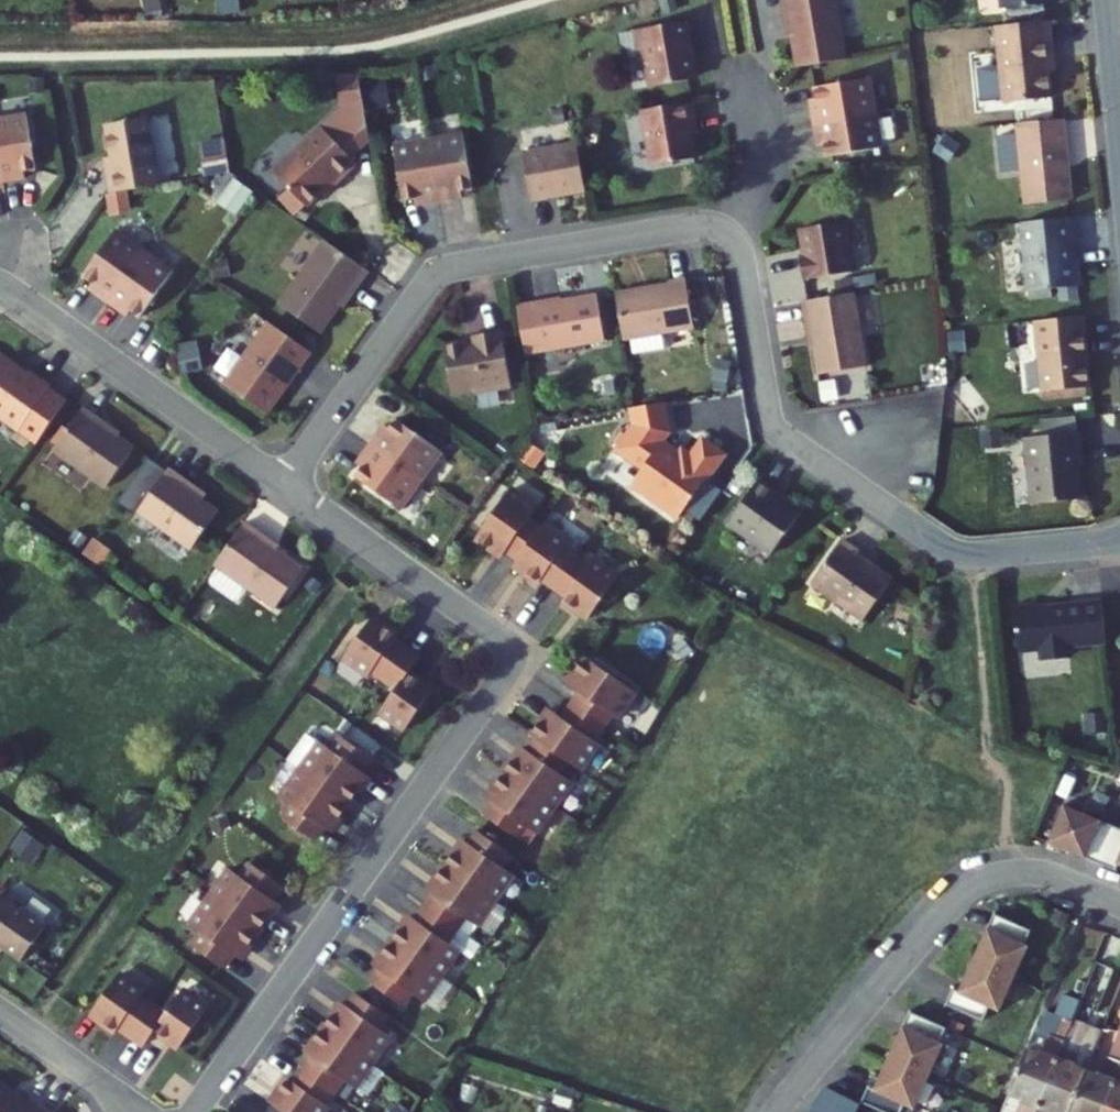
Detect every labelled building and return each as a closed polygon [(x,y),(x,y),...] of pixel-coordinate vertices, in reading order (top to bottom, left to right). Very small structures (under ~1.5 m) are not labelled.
[(796,58),(843,50),(834,0),(782,0),(783,3),(787,2),(796,58)] [(683,11),(635,18),(639,47),(646,54),(650,78),(689,72),(696,64),(694,47),(689,47),(687,39),(691,38),(690,27),(686,25),(683,11)] [(1052,38),(1050,16),(996,22),(1004,98),(1052,93),(1046,39),(1052,38)] [(343,99),(275,163),(308,198),(342,166),(344,168),(358,155),(352,149),(371,132),(360,69),(338,70),(343,99)] [(815,97),(817,114),(880,104),(875,69),(818,78),(820,90),(821,96),(815,97)] [(692,111),(698,110),(695,92),(645,100),(654,155),(698,148),(692,111)] [(22,104),(0,108),(0,173),(16,170),(15,166),(21,165),(33,162),(22,104)] [(886,139),(880,104),(817,114),(820,130),(827,129),(828,135),(830,148),(886,139)] [(108,164),(111,183),(159,175),(147,108),(106,115),(114,163),(108,164)] [(1065,114),(1017,119),(1026,200),(1074,195),(1065,114)] [(464,122),(430,128),(440,190),(456,188),(456,184),(462,183),(474,181),(464,122)] [(423,193),(440,190),(430,128),(395,134),(404,192),(417,190),(423,189),(423,193)] [(533,191),(587,182),(579,134),(524,143),(533,191)] [(227,136),(204,139),(209,171),(232,168),(227,136)] [(1071,213),(1022,218),(1029,287),(1084,281),(1081,254),(1075,254),(1071,213)] [(851,215),(804,221),(808,248),(804,248),(807,272),(858,265),(851,215)] [(93,283),(107,292),(144,241),(115,220),(82,266),(93,274),(98,277),(93,283)] [(349,289),(369,261),(325,230),(280,294),(321,323),(346,287),(349,289)] [(173,261),(144,241),(107,292),(107,293),(121,303),(125,297),(130,300),(140,307),(173,261)] [(666,273),(666,276),(617,284),(625,330),(695,318),(687,270),(666,273)] [(93,283),(98,277),(93,274),(88,280),(93,283)] [(536,296),(535,292),(518,295),(526,345),(605,332),(598,285),(536,296)] [(856,286),(805,293),(807,311),(810,311),(818,367),(866,360),(856,286)] [(126,306),(130,300),(125,297),(121,303),(126,306)] [(1087,311),(1038,316),(1045,387),(1093,382),(1090,350),(1091,350),(1087,311)] [(223,374),(266,405),(311,342),(268,312),(223,374)] [(465,337),(464,334),(445,337),(454,385),(475,381),(476,384),(513,377),(503,323),(472,329),(473,336),(465,337)] [(13,355),(0,346),(0,406),(20,419),(49,375),(28,360),(22,368),(14,363),(13,355)] [(666,422),(662,395),(636,399),(627,400),(630,421),(616,440),(644,460),(634,475),(681,508),(713,462),(715,463),(726,447),(704,431),(692,448),(679,438),(676,442),(660,431),(666,422)] [(95,412),(97,409),(82,398),(52,441),(106,479),(134,440),(95,412)] [(422,472),(442,443),(396,410),(389,420),(385,425),(380,421),(370,435),(422,472)] [(385,425),(389,420),(383,416),(380,421),(385,425)] [(1090,458),(1087,427),(1032,433),(1039,499),(1084,494),(1080,459),(1090,458)] [(402,501),(422,472),(370,435),(360,449),(366,453),(362,457),(355,468),(402,501)] [(362,457),(366,453),(360,449),(357,454),(362,457)] [(137,501),(191,540),(218,502),(191,482),(194,478),(167,459),(137,501)] [(729,516),(772,547),(803,504),(776,484),(777,483),(760,472),(729,516)] [(512,482),(477,530),(493,541),(498,535),(508,542),(520,551),(540,522),(529,513),(538,501),(512,482)] [(259,524),(244,513),(212,557),(273,601),(302,561),(256,529),(259,524)] [(543,519),(540,522),(520,551),(515,558),(541,576),(546,570),(558,579),(576,551),(564,542),(568,537),(543,519)] [(864,543),(847,532),(817,577),(869,612),(897,571),(882,561),(880,563),(873,559),(875,556),(861,547),(864,543)] [(498,535),(493,541),(503,549),(508,542),(498,535)] [(588,560),(576,551),(558,579),(570,588),(566,594),(591,613),(619,574),(592,555),(588,560)] [(1110,637),(1107,602),(1086,604),(1085,599),(1044,604),(1044,600),(1018,603),(1022,640),(1029,646),(1046,644),(1047,651),(1053,655),(1069,654),(1074,648),(1073,641),(1110,637)] [(392,634),(396,629),(370,611),(342,650),(368,668),(371,663),(383,672),(404,643),(392,634)] [(418,653),(404,643),(383,672),(395,680),(377,705),(403,725),(432,685),(408,667),(418,653)] [(636,687),(588,653),(577,669),(584,674),(576,684),(583,689),(573,702),(603,722),(612,710),(617,714),(636,687)] [(577,669),(569,679),(576,684),(584,674),(577,669)] [(603,722),(573,702),(564,715),(558,710),(550,721),(543,716),(533,730),(540,735),(568,756),(580,764),(599,738),(594,734),(603,722)] [(551,705),(543,716),(550,721),(558,710),(551,705)] [(316,738),(297,766),(346,800),(358,782),(351,777),(359,767),(369,753),(339,732),(328,747),(316,738)] [(568,756),(540,735),(530,749),(522,759),(515,754),(506,767),(554,802),(572,776),(560,767),(568,756)] [(522,759),(530,749),(522,744),(515,754),(522,759)] [(346,800),(297,766),(277,793),(289,802),(279,815),(309,837),(318,823),(326,812),(333,817),(346,800)] [(366,772),(359,767),(351,777),(358,782),(366,772)] [(554,802),(506,767),(493,785),(500,790),(492,800),(485,809),(515,830),(524,818),(536,826),(554,802)] [(486,795),(492,800),(500,790),(493,785),(486,795)] [(1100,864),(1116,827),(1065,805),(1049,843),(1100,864)] [(333,817),(326,812),(318,823),(326,827),(333,817)] [(1119,865),(1119,828),(1116,827),(1100,864),(1116,871),(1119,864),(1119,865)] [(497,864),(507,850),(478,830),(469,843),(461,853),(454,848),(443,863),(491,898),(509,873),(497,864)] [(461,838),(454,848),(461,853),(469,843),(461,838)] [(223,867),(204,894),(252,928),(265,911),(258,906),(266,895),(276,882),(246,861),(235,876),(223,867)] [(491,898),(443,863),(432,878),(439,883),(432,893),(423,907),(451,927),(460,915),(472,923),(491,898)] [(425,888),(432,893),(439,883),(432,878),(425,888)] [(42,919),(0,889),(0,940),(18,953),(42,919)] [(252,928),(204,894),(183,923),(196,932),(186,945),(216,965),(225,951),(232,941),(240,946),(252,928)] [(273,901),(266,895),(258,906),(265,911),(273,901)] [(451,927),(423,907),(413,919),(406,930),(399,925),(388,940),(435,973),(454,948),(442,939),(451,927)] [(406,914),(399,925),(406,930),(413,919),(406,914)] [(1025,945),(1032,931),(995,914),(974,960),(1014,979),(1029,946),(1025,945)] [(435,973),(388,940),(377,955),(384,960),(377,970),(368,981),(396,1001),(405,989),(417,998),(435,973)] [(240,946),(232,941),(225,951),(232,956),(240,946)] [(377,955),(370,965),(377,970),(384,960),(377,955)] [(1075,1090),(1086,1063),(1103,1021),(1088,1015),(1108,964),(1091,957),(1078,989),(1070,1009),(1063,1026),(1043,1076),(1075,1090)] [(1000,1010),(1014,979),(974,960),(960,991),(954,989),(947,1004),(984,1020),(990,1006),(1000,1010)] [(109,973),(81,1011),(106,1030),(111,1025),(122,1034),(143,1005),(130,996),(134,991),(109,973)] [(1043,1045),(1026,1038),(1015,1065),(1043,1076),(1063,1026),(1070,1009),(1078,989),(1066,984),(1057,1004),(1046,1000),(1036,1025),(1048,1030),(1043,1045)] [(156,1014),(143,1005),(122,1034),(136,1043),(146,1029),(171,1047),(198,1008),(173,990),(156,1014)] [(370,1006),(353,994),(343,1007),(336,1017),(329,1012),(318,1027),(354,1055),(373,1027),(361,1019),(370,1006)] [(336,1002),(329,1012),(336,1017),(343,1007),(336,1002)] [(910,1012),(889,1058),(929,1076),(944,1044),(941,1042),(947,1028),(910,1012)] [(354,1055),(318,1027),(307,1043),(314,1047),(307,1057),(298,1070),(325,1089),(332,1079),(336,1081),(354,1055)] [(307,1043),(300,1052),(307,1057),(314,1047),(307,1043)] [(1105,1070),(1086,1063),(1075,1090),(1106,1102),(1119,1067),(1119,1045),(1119,1048),(1116,1045),(1105,1070)] [(929,1076),(889,1058),(875,1089),(869,1087),(862,1102),(885,1111),(902,1111),(906,1104),(916,1108),(929,1076)] [(1043,1076),(1015,1065),(997,1111),(1029,1111),(1043,1076)] [(1106,1102),(1102,1111),(1119,1111),(1119,1067),(1106,1102)] [(298,1070),(288,1082),(282,1077),(263,1103),(276,1111),(313,1111),(318,1106),(315,1103),(325,1089),(298,1070)] [(1075,1090),(1043,1076),(1029,1111),(1066,1111),(1075,1090)] [(51,1110),(36,1099),(35,1102),(0,1077),(0,1111),(49,1111),(51,1110)] [(1066,1111),(1102,1111),(1106,1102),(1075,1090),(1066,1111)]
